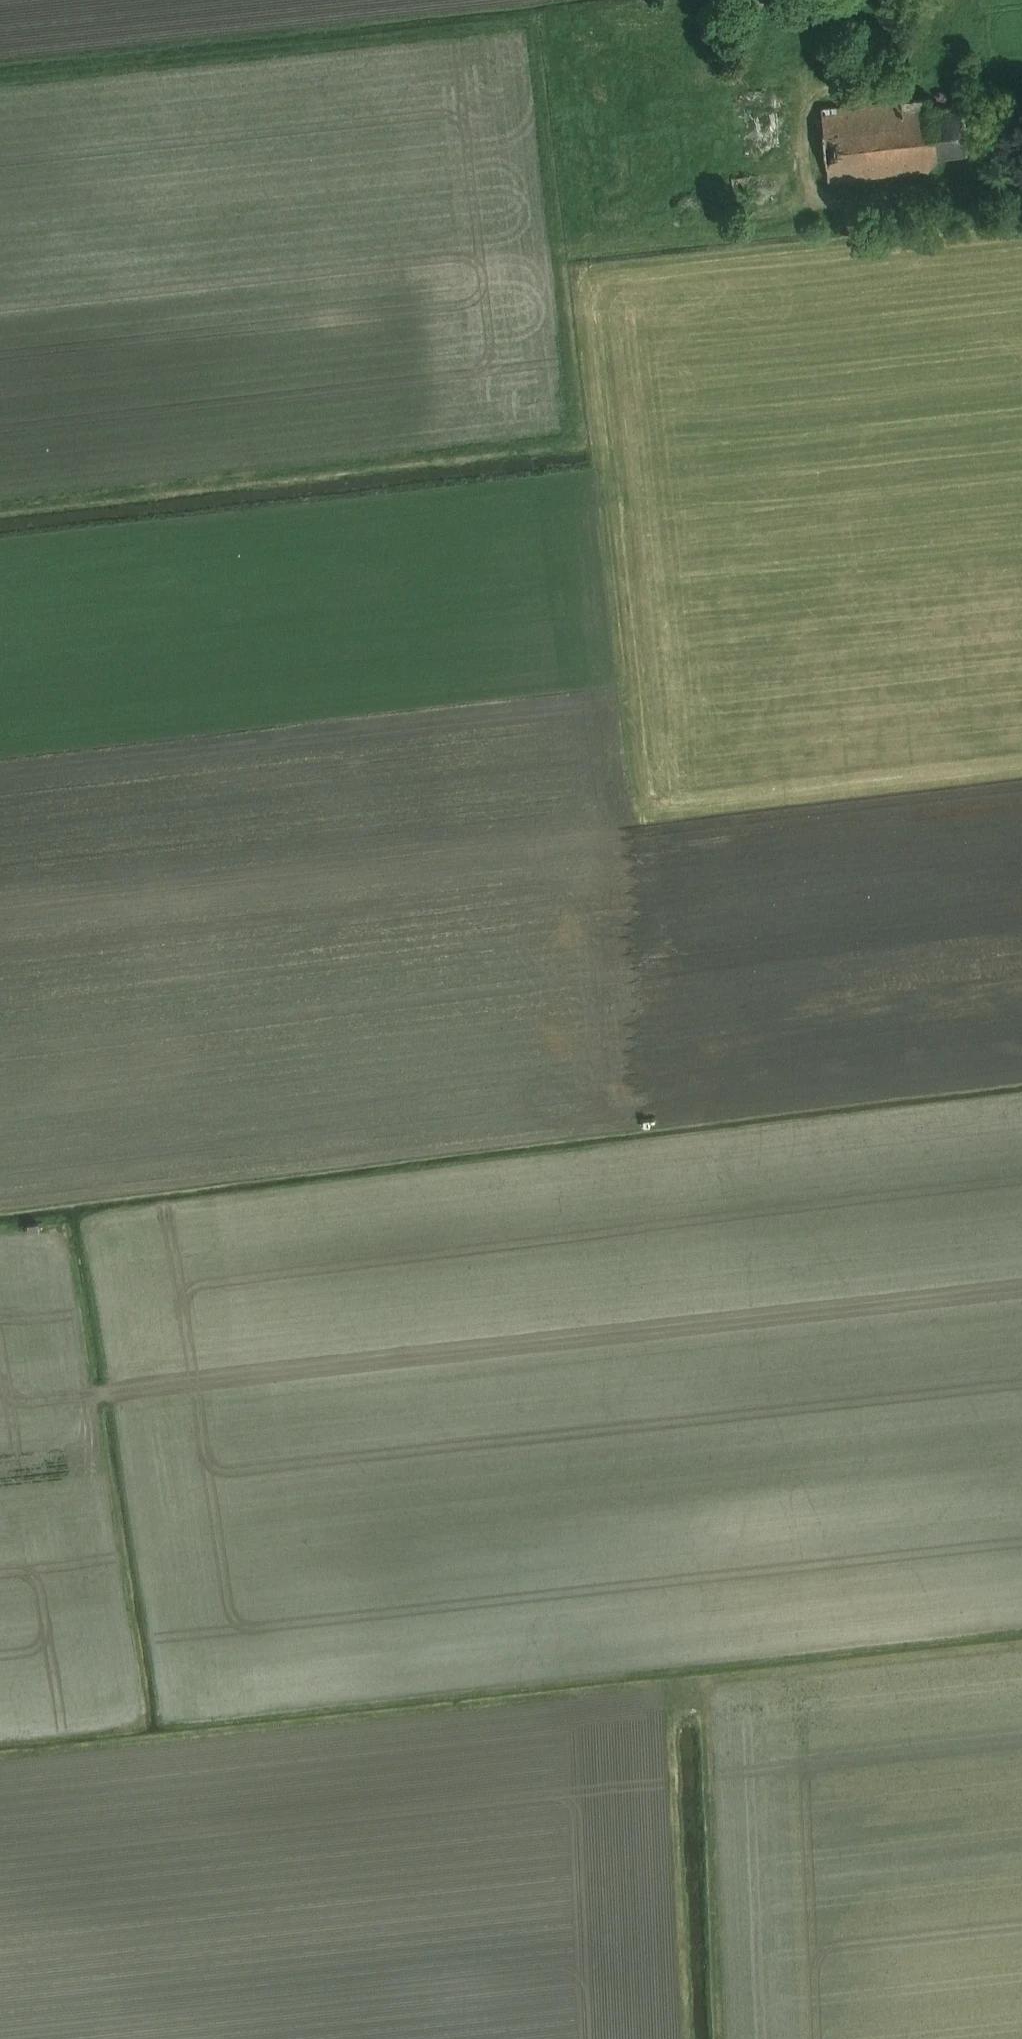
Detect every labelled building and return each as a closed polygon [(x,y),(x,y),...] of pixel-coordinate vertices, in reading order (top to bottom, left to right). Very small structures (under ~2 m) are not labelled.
[(939,155),(967,152),(962,105),(927,108),(926,98),(821,108),(828,181),(929,170),(939,155)]
